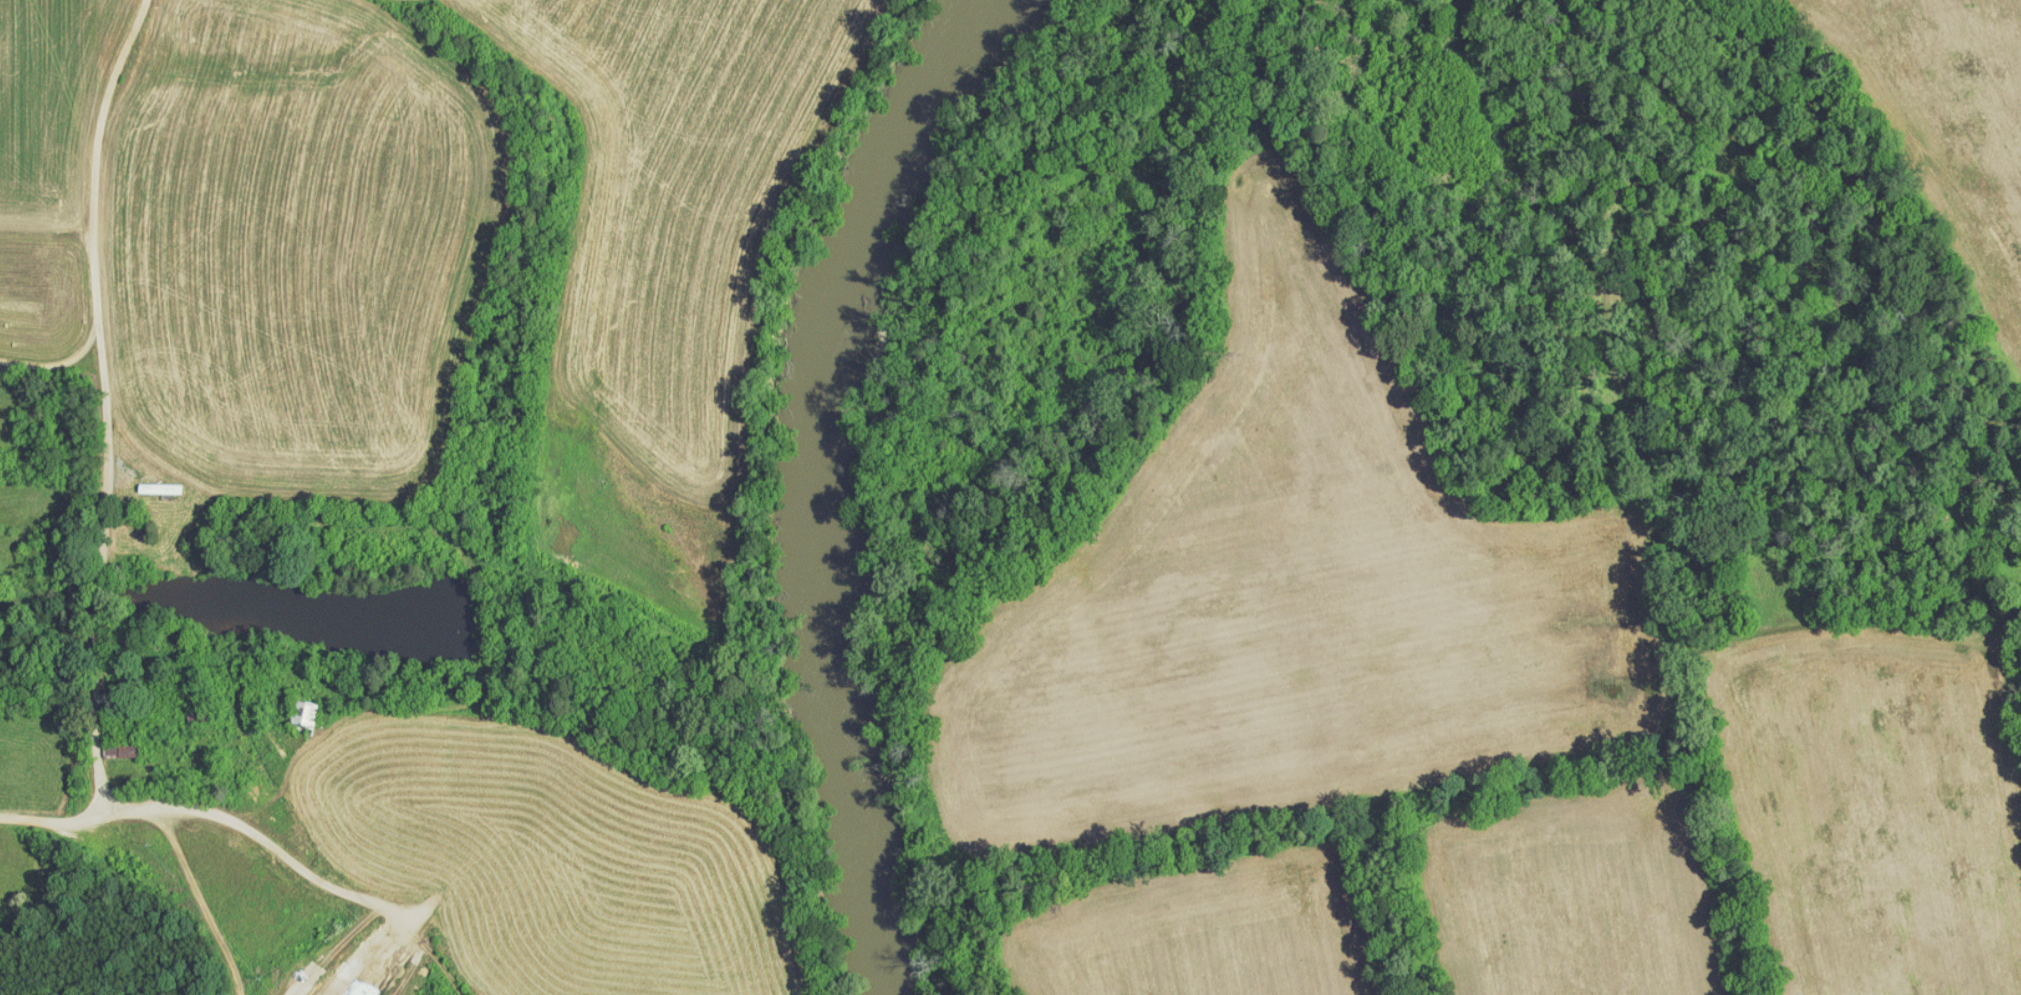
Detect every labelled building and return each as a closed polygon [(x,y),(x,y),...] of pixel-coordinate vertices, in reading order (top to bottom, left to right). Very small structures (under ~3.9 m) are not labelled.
[(171,487),(171,477),(126,476),(125,486),(171,487)]
